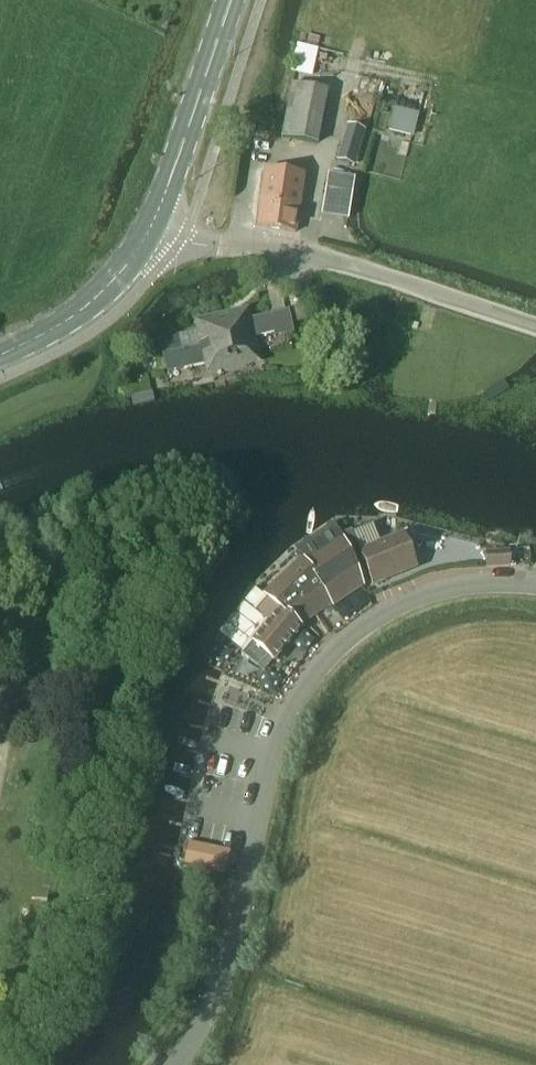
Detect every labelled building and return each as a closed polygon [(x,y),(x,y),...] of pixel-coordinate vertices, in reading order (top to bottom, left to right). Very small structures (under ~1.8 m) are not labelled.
[(316,144),(326,92),(291,85),(281,137),(316,144)] [(337,160),(355,165),(365,131),(348,126),(337,160)] [(264,170),(263,174),(256,227),(295,232),(303,175),(264,170)] [(326,189),(321,213),(346,218),(351,194),(326,189)] [(304,306),(292,308),(295,323),(307,321),(304,306)] [(196,333),(161,340),(167,372),(203,364),(258,353),(254,339),(273,335),(274,338),(293,334),(288,311),(251,320),(248,309),(193,320),(196,333)] [(137,343),(140,359),(156,356),(153,340),(137,343)] [(353,535),(342,539),(342,540),(346,550),(350,558),(359,555),(359,553),(360,553),(353,535)] [(371,585),(415,568),(402,536),(360,553),(359,553),(359,555),(371,585)] [(254,586),(214,635),(240,656),(256,669),(266,657),(272,662),(300,629),(298,627),(330,605),(332,607),(362,587),(350,558),(346,550),(342,540),(305,565),(301,558),(263,594),(254,586)] [(486,568),(509,567),(508,553),(485,554),(486,568)] [(218,827),(215,843),(233,847),(236,830),(218,827)] [(231,851),(187,843),(183,865),(226,873),(231,851)]
